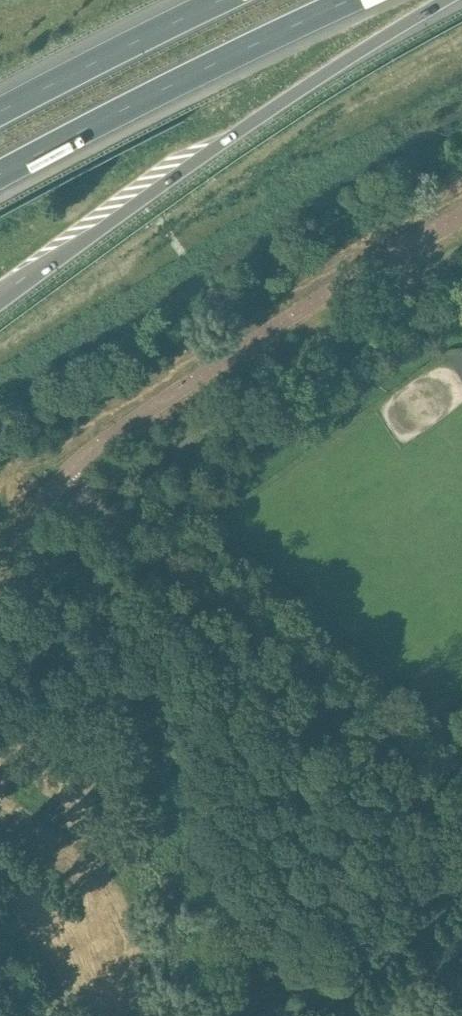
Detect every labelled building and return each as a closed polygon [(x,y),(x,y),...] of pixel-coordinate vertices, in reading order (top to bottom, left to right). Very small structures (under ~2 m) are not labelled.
[(443,354),(461,381),(461,352),(443,354)]
